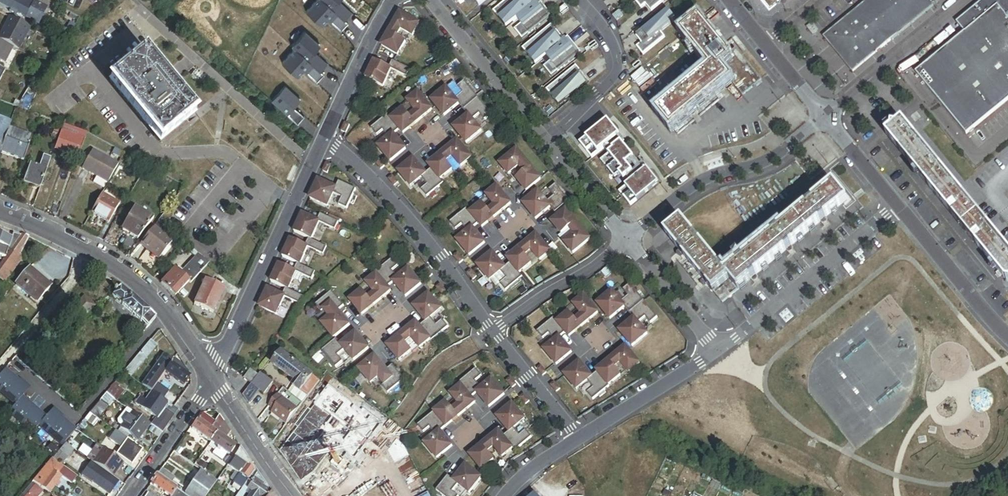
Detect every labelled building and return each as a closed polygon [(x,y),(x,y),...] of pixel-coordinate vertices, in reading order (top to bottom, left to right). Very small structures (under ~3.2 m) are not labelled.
[(30,6),(19,0),(0,0),(0,1),(0,8),(23,20),(30,6)] [(333,12),(330,9),(319,0),(316,0),(304,13),(320,27),(326,20),(333,12)] [(338,0),(319,0),(330,9),(336,2),(338,0)] [(493,12),(506,28),(517,19),(522,25),(515,30),(522,40),(549,18),(541,9),(544,7),(539,1),(535,4),(532,0),(508,0),(493,12)] [(642,10),(647,6),(652,12),(667,0),(634,0),(642,10)] [(824,38),(852,73),(900,34),(935,6),(930,0),(870,0),(824,38)] [(916,73),(967,135),(1007,101),(1007,19),(1006,17),(1007,15),(1007,0),(985,0),(957,23),(965,33),(916,73)] [(333,12),(339,5),(336,2),(330,9),(333,12)] [(46,10),(34,4),(25,21),(37,27),(46,10)] [(350,14),(339,5),(333,12),(336,15),(343,21),(350,14)] [(541,9),(549,18),(551,16),(544,7),(541,9)] [(329,23),(336,15),(333,12),(326,20),(329,23)] [(401,13),(382,46),(398,55),(406,41),(407,41),(398,36),(402,29),(415,36),(416,37),(422,26),(401,13)] [(643,45),(638,49),(644,57),(666,39),(662,34),(677,22),(669,13),(637,39),(643,45)] [(339,32),(346,25),(343,21),(336,15),(329,23),(339,32)] [(31,30),(9,19),(0,35),(0,41),(13,49),(19,52),(31,30)] [(699,22),(684,35),(712,70),(717,65),(728,57),(699,22)] [(552,26),(549,28),(556,37),(559,35),(552,26)] [(536,65),(546,57),(551,63),(544,68),(552,77),(578,56),(571,47),(573,45),(568,38),(564,42),(559,35),(556,37),(549,28),(523,50),(536,65)] [(406,41),(411,44),(415,36),(402,29),(398,36),(407,41),(406,41)] [(70,32),(66,30),(60,42),(64,44),(70,32)] [(312,53),(318,46),(303,32),(290,47),(293,50),(305,61),(312,53)] [(41,39),(37,47),(49,53),(53,45),(41,39)] [(4,65),(13,49),(0,41),(0,63),(4,65)] [(573,45),(571,47),(578,56),(581,54),(573,45)] [(302,71),(309,64),(305,61),(293,50),(280,64),(296,78),(302,71)] [(728,57),(717,65),(730,81),(743,96),(754,87),(756,89),(762,84),(760,82),(761,81),(735,50),(728,57)] [(309,64),(315,56),(312,53),(305,61),(309,64)] [(142,54),(108,83),(159,143),(193,114),(142,54)] [(326,65),(315,56),(309,64),(312,67),(319,73),(326,65)] [(388,77),(392,70),(398,72),(407,77),(411,69),(393,61),(390,68),(375,61),(366,79),(383,87),(388,77)] [(305,74),(312,67),(309,64),(302,71),(305,74)] [(730,81),(717,65),(712,70),(661,111),(674,127),(730,81)] [(319,73),(312,67),(305,74),(315,84),(322,76),(319,73)] [(37,68),(32,77),(39,80),(40,78),(42,79),(46,72),(37,68)] [(392,70),(388,77),(394,79),(398,72),(392,70)] [(548,91),(561,107),(590,83),(584,77),(581,79),(574,70),(548,91)] [(446,88),(431,101),(444,116),(458,104),(468,116),(453,128),(466,143),(481,131),(480,130),(472,120),(479,114),(484,120),(485,120),(492,115),(464,81),(457,87),(462,93),(455,99),(447,89),(446,88)] [(457,87),(454,83),(447,89),(455,99),(462,93),(457,87)] [(39,92),(27,86),(17,105),(15,109),(28,113),(39,92)] [(292,109),(299,101),(283,87),(270,102),(296,125),(303,118),(292,109)] [(390,162),(406,149),(394,134),(399,130),(403,134),(432,110),(418,93),(407,102),(408,102),(416,112),(409,117),(403,109),(391,119),(387,115),(371,129),(376,136),(377,136),(383,131),(388,138),(379,146),(378,147),(390,162)] [(408,102),(401,108),(403,109),(409,117),(416,112),(408,102)] [(480,130),(488,124),(485,120),(484,120),(479,114),(472,120),(480,130)] [(0,121),(0,151),(8,128),(10,124),(0,121)] [(609,122),(581,144),(593,159),(620,136),(609,122)] [(903,123),(887,137),(1007,283),(1007,251),(903,123)] [(350,126),(345,124),(342,132),(346,134),(350,126)] [(32,137),(8,128),(0,151),(0,155),(22,163),(32,137)] [(383,131),(377,136),(376,136),(373,139),(379,146),(388,138),(383,131)] [(80,150),(83,142),(61,134),(58,142),(80,150)] [(452,170),(452,169),(446,162),(452,156),(460,166),(461,167),(471,158),(457,141),(428,165),(431,169),(425,173),(413,159),(398,172),(410,187),(411,186),(421,178),(427,185),(421,190),(427,197),(443,183),(440,179),(452,170)] [(58,142),(56,142),(53,151),(77,159),(80,150),(58,142)] [(622,144),(601,161),(615,179),(620,175),(624,180),(633,173),(626,164),(633,158),(622,144)] [(499,164),(508,175),(509,174),(518,167),(524,173),(516,179),(526,191),(541,179),(517,150),(499,164)] [(81,170),(107,184),(117,166),(92,151),(81,170)] [(128,168),(133,159),(124,154),(119,163),(128,168)] [(452,170),(453,171),(460,166),(452,156),(446,162),(452,169),(452,170)] [(49,160),(42,157),(38,169),(45,171),(49,160)] [(375,163),(380,170),(384,166),(379,160),(375,163)] [(331,166),(327,164),(323,172),(327,174),(331,166)] [(39,189),(45,171),(38,169),(29,165),(22,183),(39,189)] [(155,171),(147,167),(143,175),(151,179),(155,171)] [(518,167),(509,174),(514,181),(516,179),(524,173),(518,167)] [(648,171),(620,193),(632,207),(659,185),(648,171)] [(392,176),(388,179),(394,186),(398,183),(392,176)] [(421,178),(411,186),(417,193),(421,190),(427,185),(421,178)] [(342,198),(339,205),(339,206),(347,209),(356,190),(339,182),(336,189),(319,181),(310,199),(328,207),(328,206),(334,194),(342,198)] [(549,190),(554,197),(547,202),(539,192),(538,192),(523,204),(535,220),(550,208),(555,213),(570,201),(556,185),(549,190)] [(554,197),(549,190),(546,186),(539,192),(547,202),(554,197)] [(835,186),(725,275),(730,280),(738,291),(848,202),(835,186)] [(469,256),(484,243),(472,228),(478,224),(481,228),(511,204),(497,187),(486,196),(487,196),(495,206),(488,211),(482,203),(470,213),(466,209),(450,223),(455,230),(462,225),(467,232),(457,240),(457,241),(469,256)] [(334,194),(328,206),(337,210),(339,206),(339,205),(342,198),(334,194)] [(118,205),(101,195),(90,213),(108,223),(118,205)] [(487,196),(480,202),(482,203),(488,211),(495,206),(487,196)] [(56,216),(60,205),(53,203),(49,213),(56,216)] [(137,239),(152,220),(133,209),(121,231),(137,239)] [(551,222),(561,235),(569,228),(574,235),(564,243),(572,254),(590,240),(566,211),(551,222)] [(317,230),(320,223),(326,226),(335,230),(339,223),(321,214),(317,221),(303,214),(294,233),(309,239),(312,241),(317,230)] [(320,223),(317,230),(323,233),(326,226),(320,223)] [(725,275),(683,223),(667,236),(714,294),(730,280),(725,275)] [(462,225),(455,230),(451,233),(457,240),(467,232),(462,225)] [(171,241),(153,227),(139,244),(158,259),(171,241)] [(559,236),(564,243),(574,235),(569,228),(561,235),(559,236)] [(8,249),(11,250),(20,237),(13,235),(11,240),(0,236),(0,246),(8,249)] [(500,272),(506,279),(500,284),(506,291),(522,278),(519,273),(531,264),(524,256),(531,250),(539,260),(539,261),(550,252),(536,235),(507,259),(510,263),(504,268),(492,253),(477,265),(489,281),(490,280),(500,272)] [(22,236),(20,237),(11,250),(0,266),(0,282),(4,284),(22,259),(19,257),(32,240),(22,236)] [(314,251),(324,255),(327,248),(312,241),(309,239),(306,246),(291,239),(283,257),(297,264),(300,265),(305,255),(308,248),(314,251)] [(308,248),(305,255),(311,258),(314,251),(308,248)] [(524,256),(531,264),(532,265),(539,260),(531,250),(524,256)] [(190,284),(208,264),(198,254),(180,275),(188,282),(190,284)] [(463,261),(457,254),(454,257),(459,264),(463,261)] [(362,291),(350,301),(362,315),(391,291),(388,287),(394,282),(406,297),(421,284),(409,269),(408,270),(398,278),(392,271),(398,266),(392,259),(376,273),(377,274),(367,283),(368,284),(375,293),(369,298),(363,291),(362,291)] [(402,263),(398,266),(392,271),(398,278),(408,270),(402,263)] [(312,280),(315,273),(300,265),(297,264),(294,271),(279,264),(271,282),(286,289),(288,290),(293,280),(296,273),(302,276),(312,280)] [(423,271),(428,278),(432,275),(427,268),(423,271)] [(51,288),(29,269),(15,286),(37,304),(51,288)] [(160,284),(166,289),(180,275),(174,269),(160,284)] [(467,274),(473,280),(476,277),(471,270),(467,274)] [(500,284),(506,279),(500,272),(490,280),(496,287),(500,284)] [(296,273),(293,280),(299,283),(302,276),(296,273)] [(166,289),(174,297),(188,282),(180,275),(166,289)] [(722,304),(738,291),(730,280),(714,294),(722,304)] [(207,283),(193,306),(210,317),(225,294),(207,283)] [(368,284),(361,289),(362,291),(363,291),(369,298),(375,293),(368,284)] [(436,288),(442,295),(446,291),(440,285),(436,288)] [(631,285),(624,291),(629,297),(622,303),(614,293),(613,292),(598,304),(610,320),(625,308),(635,320),(620,332),(632,347),(648,335),(647,334),(639,324),(646,318),(651,324),(658,319),(631,285)] [(624,291),(621,287),(614,293),(622,303),(629,297),(624,291)] [(130,295),(120,288),(112,297),(122,305),(140,323),(141,322),(145,326),(143,328),(146,331),(156,319),(130,295)] [(300,305),(304,298),(288,290),(286,289),(283,296),(268,289),(259,307),(277,315),(281,305),(285,298),(291,301),(300,305)] [(322,324),(321,325),(333,339),(348,326),(337,312),(343,307),(331,293),(314,307),(320,314),(326,309),(331,316),(322,324)] [(405,343),(411,338),(419,347),(420,348),(431,339),(432,340),(448,327),(443,320),(437,325),(431,318),(440,310),(442,309),(429,294),(414,307),(426,321),(420,326),(417,322),(388,346),(399,360),(411,351),(412,350),(405,343)] [(556,365),(571,352),(559,338),(565,333),(568,337),(597,313),(583,296),(573,305),(574,306),(581,315),(575,320),(569,312),(568,313),(557,323),(553,318),(537,332),(542,339),(548,334),(554,341),(544,349),(543,350),(556,365)] [(95,307),(84,297),(72,309),(83,319),(95,307)] [(285,298),(281,305),(287,308),(291,301),(285,298)] [(574,306),(567,311),(568,313),(569,312),(575,320),(581,315),(574,306)] [(326,309),(320,314),(316,317),(322,324),(331,316),(326,309)] [(443,320),(447,317),(440,310),(431,318),(437,325),(443,320)] [(651,324),(646,318),(639,324),(647,334),(654,328),(651,324)] [(368,349),(355,333),(340,346),(335,340),(321,351),(335,368),(342,362),(337,356),(344,350),(352,360),(353,361),(368,349)] [(539,342),(544,349),(554,341),(548,334),(542,339),(539,342)] [(411,351),(413,352),(419,347),(411,338),(405,343),(412,350),(411,351)] [(158,345),(151,340),(123,373),(131,378),(158,345)] [(620,375),(614,367),(620,362),(628,371),(629,372),(639,364),(626,347),(597,371),(598,372),(592,377),(579,362),(564,375),(576,390),(577,389),(587,381),(593,388),(587,393),(593,400),(609,386),(608,385),(620,375)] [(342,362),(345,366),(352,360),(344,350),(337,356),(342,362)] [(307,398),(320,382),(283,354),(274,366),(296,383),(293,387),(307,398)] [(165,373),(172,363),(163,356),(151,372),(142,386),(152,392),(156,387),(165,373)] [(381,388),(386,394),(404,380),(392,365),(386,370),(374,356),(358,369),(370,384),(371,384),(381,375),(387,383),(381,388)] [(179,364),(174,360),(172,363),(165,373),(183,387),(189,379),(186,377),(188,374),(179,364)] [(620,375),(622,377),(628,371),(620,362),(614,367),(620,375)] [(546,373),(541,366),(537,369),(542,376),(546,373)] [(21,380),(20,381),(6,369),(0,376),(0,394),(15,406),(23,397),(31,388),(21,380)] [(252,385),(259,375),(250,369),(244,378),(252,385)] [(474,402),(471,398),(477,393),(489,407),(504,395),(492,379),(490,380),(481,388),(475,381),(481,376),(475,369),(459,383),(461,385),(450,394),(451,395),(459,404),(452,410),(446,402),(417,425),(421,430),(428,425),(433,432),(423,440),(423,441),(436,458),(452,445),(440,430),(474,402)] [(273,383),(260,373),(259,375),(252,385),(259,390),(264,394),(273,383)] [(481,376),(475,381),(481,388),(490,380),(484,373),(481,376)] [(371,384),(377,391),(381,388),(387,383),(381,375),(371,384)] [(516,385),(510,378),(506,382),(512,388),(516,385)] [(123,386),(117,381),(106,394),(112,398),(123,386)] [(577,389),(584,396),(587,393),(593,388),(587,381),(577,389)] [(560,390),(554,383),(550,386),(556,393),(560,390)] [(252,385),(243,396),(248,405),(259,390),(252,385)] [(162,391),(156,387),(152,392),(158,397),(162,391)] [(178,411),(158,397),(152,392),(148,398),(146,401),(141,398),(138,402),(136,401),(134,403),(157,418),(152,426),(153,426),(163,433),(178,411)] [(112,398),(106,394),(101,401),(109,407),(114,400),(112,398)] [(278,395),(269,407),(274,411),(272,414),(273,414),(281,421),(287,425),(298,410),(278,395)] [(451,395),(444,401),(446,402),(452,410),(459,404),(451,395)] [(525,405),(529,402),(523,395),(520,398),(525,405)] [(26,422),(36,430),(39,427),(47,417),(23,397),(15,406),(8,414),(23,426),(26,422)] [(90,414),(98,420),(109,407),(101,401),(90,414)] [(493,460),(494,460),(487,452),(494,447),(502,457),(513,449),(515,451),(532,438),(526,431),(526,430),(520,436),(514,428),(524,420),(525,420),(512,404),(497,417),(508,432),(503,436),(499,432),(470,456),(481,470),(493,460)] [(78,429),(63,417),(65,415),(55,407),(47,417),(39,427),(63,446),(65,443),(78,429)] [(358,435),(336,407),(295,441),(300,448),(295,452),(311,473),(358,435)] [(117,424),(121,426),(131,411),(126,408),(116,421),(117,424)] [(137,441),(147,427),(138,421),(140,418),(131,411),(121,426),(119,428),(137,441)] [(98,420),(90,414),(89,415),(85,420),(94,427),(99,420),(98,420)] [(203,414),(198,421),(211,430),(220,418),(219,416),(215,422),(203,414)] [(271,417),(279,423),(281,421),(273,414),(271,417)] [(138,421),(147,427),(149,424),(140,418),(138,421)] [(224,423),(220,418),(211,430),(198,421),(192,429),(211,442),(224,423)] [(530,428),(524,420),(514,428),(520,436),(526,430),(526,431),(530,428)] [(230,432),(224,423),(211,442),(229,455),(235,447),(225,440),(230,432)] [(421,430),(418,433),(423,440),(433,432),(428,425),(421,430)] [(159,438),(163,433),(153,426),(149,432),(159,438)] [(124,437),(116,431),(109,440),(121,448),(126,442),(123,440),(124,437)] [(132,466),(143,450),(124,437),(123,440),(126,442),(121,448),(116,455),(132,466)] [(66,444),(74,450),(79,445),(70,438),(65,443),(66,444)] [(74,450),(66,444),(52,461),(60,466),(74,450)] [(104,449),(98,445),(88,459),(94,464),(104,449)] [(256,470),(241,447),(227,466),(236,472),(240,475),(234,482),(234,483),(239,487),(242,489),(256,470)] [(494,460),(493,460),(495,462),(502,457),(494,447),(487,452),(494,460)] [(123,463),(104,449),(94,464),(113,477),(123,463)] [(60,466),(52,461),(35,483),(50,493),(61,478),(58,475),(63,468),(60,466)] [(118,482),(91,464),(82,477),(109,495),(118,482)] [(451,492),(457,485),(467,493),(468,494),(480,478),(465,466),(453,480),(447,476),(435,490),(442,495),(457,495),(451,492)] [(77,477),(63,468),(58,475),(61,478),(71,485),(77,477)] [(156,476),(169,485),(174,478),(161,469),(156,476)] [(216,481),(201,470),(183,495),(185,495),(206,495),(216,481)] [(256,470),(242,489),(239,494),(237,495),(243,495),(248,490),(252,493),(250,495),(268,495),(271,491),(256,470)] [(231,479),(234,482),(240,475),(236,472),(231,479)] [(169,485),(156,476),(150,484),(167,495),(172,495),(175,493),(177,494),(179,492),(169,485)] [(42,492),(32,484),(23,495),(39,495),(42,492)] [(467,493),(457,485),(451,492),(457,495),(464,495),(467,493)]
